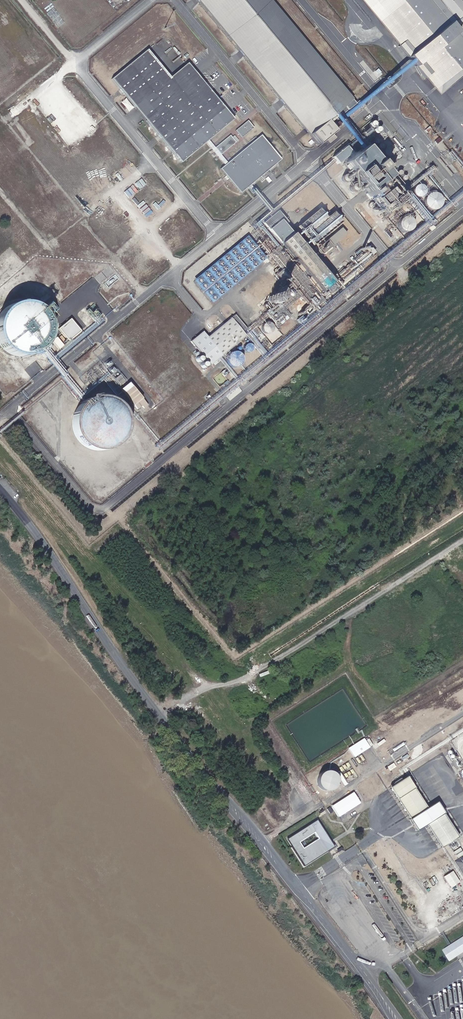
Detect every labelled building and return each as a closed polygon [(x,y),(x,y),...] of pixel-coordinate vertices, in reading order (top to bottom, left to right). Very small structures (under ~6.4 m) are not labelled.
[(319,143),(340,126),(332,116),(353,98),(271,0),(200,0),(319,143)] [(408,44),(371,0),(361,0),(422,72),(428,68),(421,59),(408,44)] [(408,44),(421,59),(428,68),(445,87),(462,72),(462,26),(441,0),(371,0),(408,44)] [(462,0),(454,0),(462,11),(462,0)] [(168,78),(166,75),(146,51),(113,78),(135,105),(181,161),(202,143),(208,138),(234,116),(188,61),(168,78)] [(254,128),(248,121),(236,131),(241,138),(254,128)] [(221,166),(239,188),(242,191),(284,157),(263,132),(228,161),(221,166)] [(221,152),(236,140),(229,133),(215,145),(221,152)] [(208,138),(202,143),(221,166),(228,161),(221,152),(215,145),(208,138)] [(384,176),(360,147),(338,164),(362,194),(384,176)] [(140,178),(135,183),(140,189),(146,184),(140,178)] [(133,184),(124,191),(129,198),(138,190),(133,184)] [(413,185),(413,196),(422,196),(422,185),(413,185)] [(421,206),(436,211),(441,196),(426,191),(421,206)] [(324,207),(301,226),(315,244),(338,225),(324,207)] [(280,243),(294,232),(277,212),(263,223),(280,243)] [(411,218),(398,217),(397,230),(410,231),(411,218)] [(335,282),(294,232),(280,243),(321,293),(335,282)] [(216,297),(266,255),(248,235),(198,277),(216,297)] [(342,280),(353,271),(345,261),(334,270),(342,280)] [(28,305),(18,304),(9,306),(1,311),(0,312),(0,351),(6,356),(14,359),(23,359),(32,357),(39,351),(45,344),(47,334),(47,325),(43,316),(36,310),(28,305)] [(231,347),(249,333),(234,314),(206,336),(202,331),(189,341),(209,366),(230,348),(231,347)] [(80,332),(70,319),(58,329),(68,342),(80,332)] [(56,336),(52,340),(58,348),(63,345),(56,336)] [(225,354),(229,367),(241,363),(237,350),(225,354)] [(114,378),(119,385),(125,381),(120,373),(114,378)] [(129,381),(120,389),(139,411),(148,403),(129,381)] [(72,429),(76,439),(83,447),(92,451),(102,452),(112,450),(120,443),(126,435),(128,425),(126,415),(121,406),(112,400),(103,397),(92,397),(83,402),(76,410),(72,419),(72,429)] [(368,746),(363,737),(347,748),(352,756),(368,746)] [(325,768),(314,779),(326,792),(338,781),(325,768)] [(406,819),(427,806),(407,774),(386,788),(406,819)] [(354,792),(332,806),(339,817),(342,814),(361,803),(354,792)] [(443,812),(426,823),(442,847),(458,836),(443,812)] [(315,820),(285,839),(303,867),(333,848),(315,820)] [(454,852),(457,857),(462,854),(462,853),(460,848),(454,852)] [(462,874),(462,855),(455,860),(462,874)] [(453,880),(445,868),(441,870),(449,883),(453,880)] [(442,951),(450,963),(462,954),(462,937),(442,951)]
